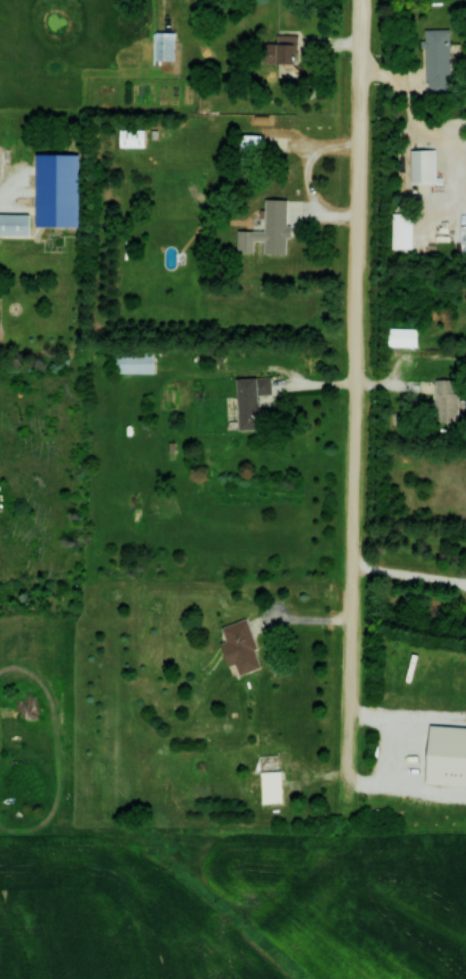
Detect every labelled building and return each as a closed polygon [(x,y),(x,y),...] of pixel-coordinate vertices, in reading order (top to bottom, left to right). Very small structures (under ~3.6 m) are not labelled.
[(450,29),(424,29),(424,94),(450,94),(450,29)] [(156,63),(174,63),(174,32),(156,32),(156,63)] [(298,34),(276,34),(276,42),(263,42),(263,63),(298,63),(298,34)] [(144,129),(119,129),(119,147),(144,147),(144,129)] [(262,134),(240,134),(240,163),(262,164),(262,134)] [(436,182),(436,149),(411,149),(411,182),(436,182)] [(264,241),(264,252),(286,253),(288,199),(265,198),(264,231),(252,230),(252,241),(264,241)] [(413,213),(392,213),(392,248),(413,248),(413,213)] [(0,214),(0,235),(29,235),(29,214),(0,214)] [(153,352),(117,352),(117,373),(153,373),(153,352)] [(237,378),(239,430),(260,429),(260,395),(272,394),(271,377),(237,378)] [(457,421),(457,379),(435,379),(435,421),(457,421)] [(229,667),(235,665),(238,674),(262,666),(246,617),(221,626),(225,640),(221,642),(229,667)] [(262,803),(282,802),(279,754),(260,755),(262,803)]
